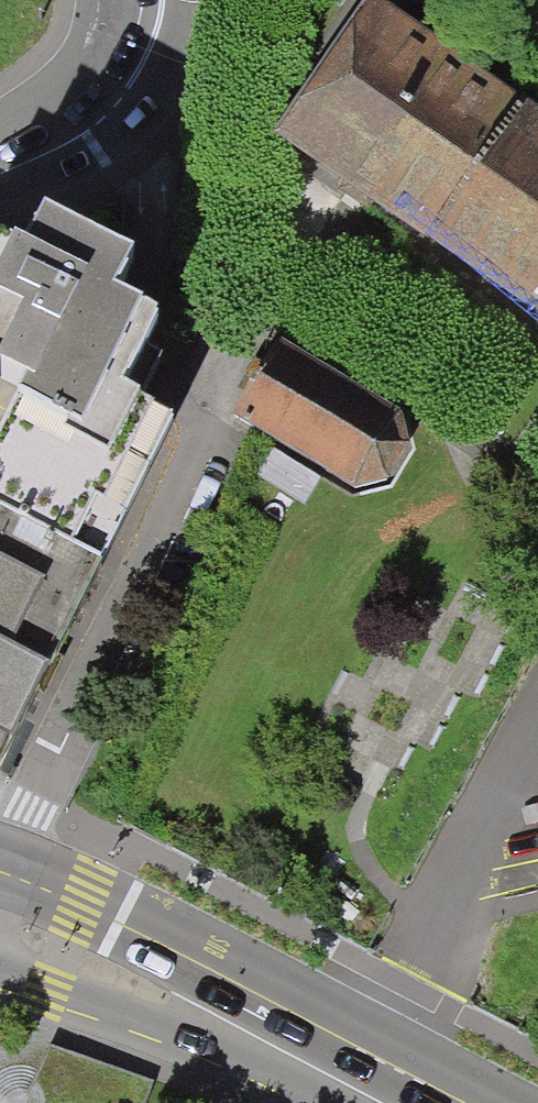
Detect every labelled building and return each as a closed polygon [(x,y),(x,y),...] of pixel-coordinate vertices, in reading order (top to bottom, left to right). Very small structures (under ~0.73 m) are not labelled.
[(364,1),(272,136),(339,181),(522,305),(537,281),(537,119),(364,1)] [(43,684),(55,661),(173,409),(123,374),(159,301),(114,277),(135,239),(45,197),(27,232),(0,219),(0,385),(22,397),(0,445),(0,775),(43,684)] [(258,373),(233,413),(347,488),(388,478),(409,446),(393,406),(279,338),(258,373)]
